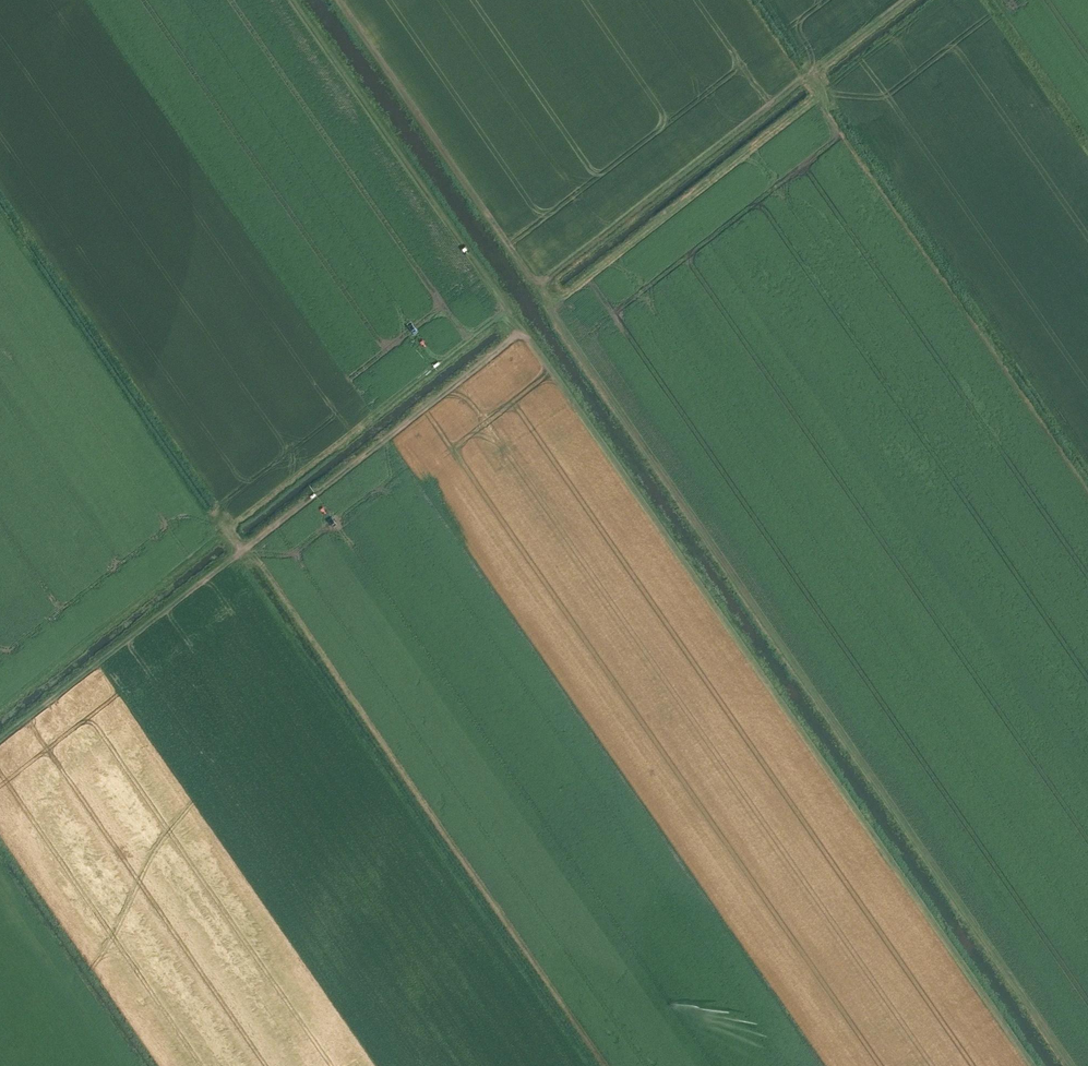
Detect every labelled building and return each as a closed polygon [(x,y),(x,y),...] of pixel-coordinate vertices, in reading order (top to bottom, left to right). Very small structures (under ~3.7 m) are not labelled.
[(254,516),(240,527),(246,534),(259,522),(254,516)] [(219,543),(202,556),(207,563),(224,550),(219,543)]
